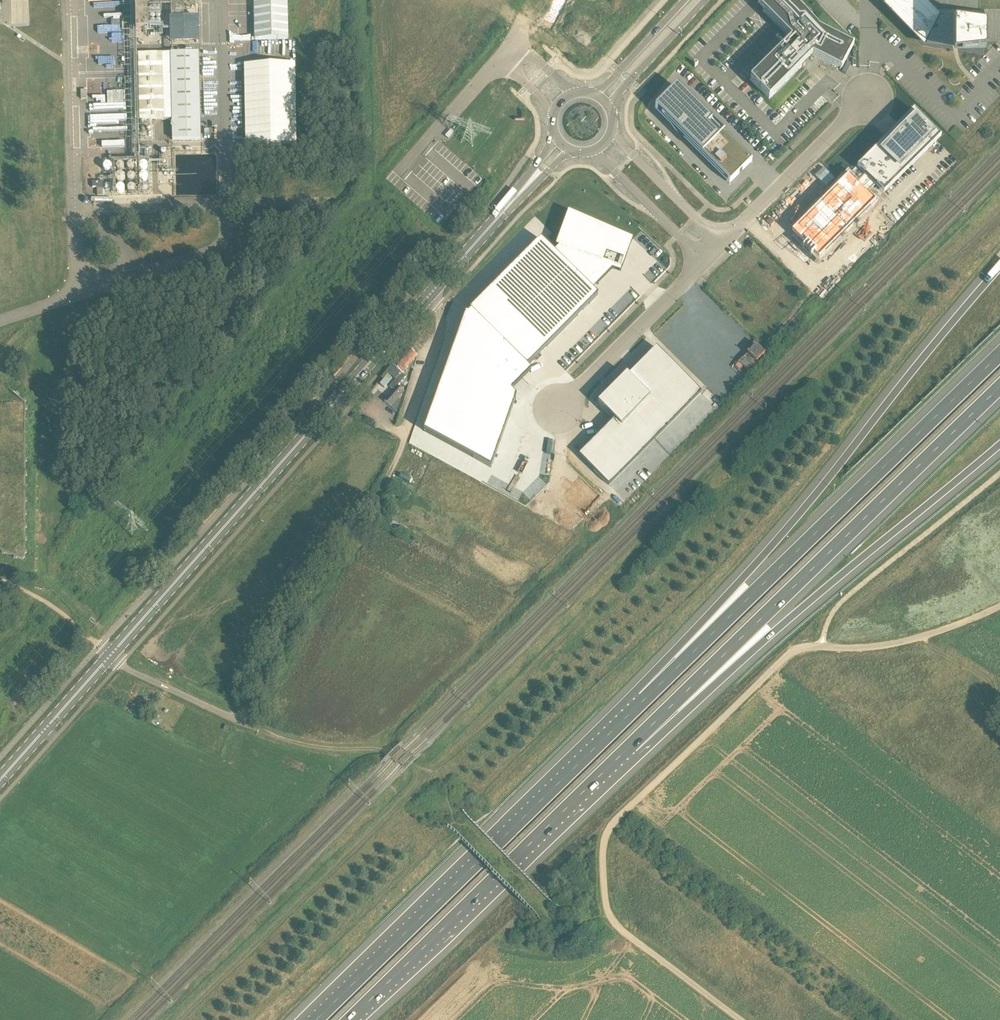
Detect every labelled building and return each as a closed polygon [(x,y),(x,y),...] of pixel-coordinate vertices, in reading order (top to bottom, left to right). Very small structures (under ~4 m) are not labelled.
[(288,0),(254,0),(255,40),(288,39),(288,0)] [(789,0),(765,0),(758,7),(791,40),(750,81),(769,99),(807,62),(812,57),(841,72),(854,48),(847,45),(819,30),(789,0)] [(978,9),(937,9),(928,0),(879,0),(885,6),(882,8),(924,49),(952,54),(952,64),(957,64),(962,63),(979,61),(984,61),(984,41),(984,9),(978,9)] [(136,6),(136,31),(148,30),(148,6),(136,6)] [(138,54),(140,121),(173,120),(173,139),(201,139),(199,52),(138,54)] [(114,66),(115,58),(103,57),(102,65),(114,66)] [(244,64),(245,145),(296,145),(295,64),(244,64)] [(677,87),(655,109),(675,129),(679,133),(730,184),(752,162),(677,87)] [(125,91),(107,92),(107,104),(125,103),(125,91)] [(915,109),(858,167),(884,193),(942,136),(918,112),(915,109)] [(800,254),(798,256),(807,265),(816,256),(819,259),(876,202),(868,194),(876,186),(865,175),(857,183),(849,175),(798,226),(812,240),(801,250),(802,250),(799,253),(800,254)] [(466,314),(424,432),(491,468),(495,457),(498,449),(497,449),(500,441),(501,441),(510,416),(509,415),(512,408),(513,408),(516,400),(517,397),(512,392),(532,372),(527,368),(527,367),(535,359),(536,359),(535,359),(541,353),(541,352),(547,346),(548,347),(578,317),(577,316),(583,310),(584,310),(589,304),(590,305),(590,304),(598,296),(593,291),(594,290),(589,284),(593,280),(598,285),(599,285),(594,279),(595,278),(607,265),(615,268),(620,257),(626,260),(633,242),(631,242),(570,219),(566,218),(556,247),(559,248),(555,253),(541,239),(533,247),(532,247),(533,248),(526,254),(526,255),(521,260),(520,259),(490,290),(490,291),(485,296),(484,296),(478,302),(470,310),(471,312),(468,314),(466,314)] [(614,420),(579,456),(609,486),(701,392),(656,347),(599,405),(614,420)] [(406,348),(400,356),(387,371),(396,379),(390,387),(392,389),(383,400),(396,411),(401,400),(398,398),(404,391),(398,386),(406,377),(402,374),(417,357),(406,348)] [(388,519),(386,523),(384,526),(398,534),(402,526),(388,519)] [(407,529),(402,526),(398,534),(403,536),(407,529)] [(299,566),(288,578),(298,586),(308,574),(299,566)] [(164,718),(149,711),(145,720),(160,726),(164,718)]
